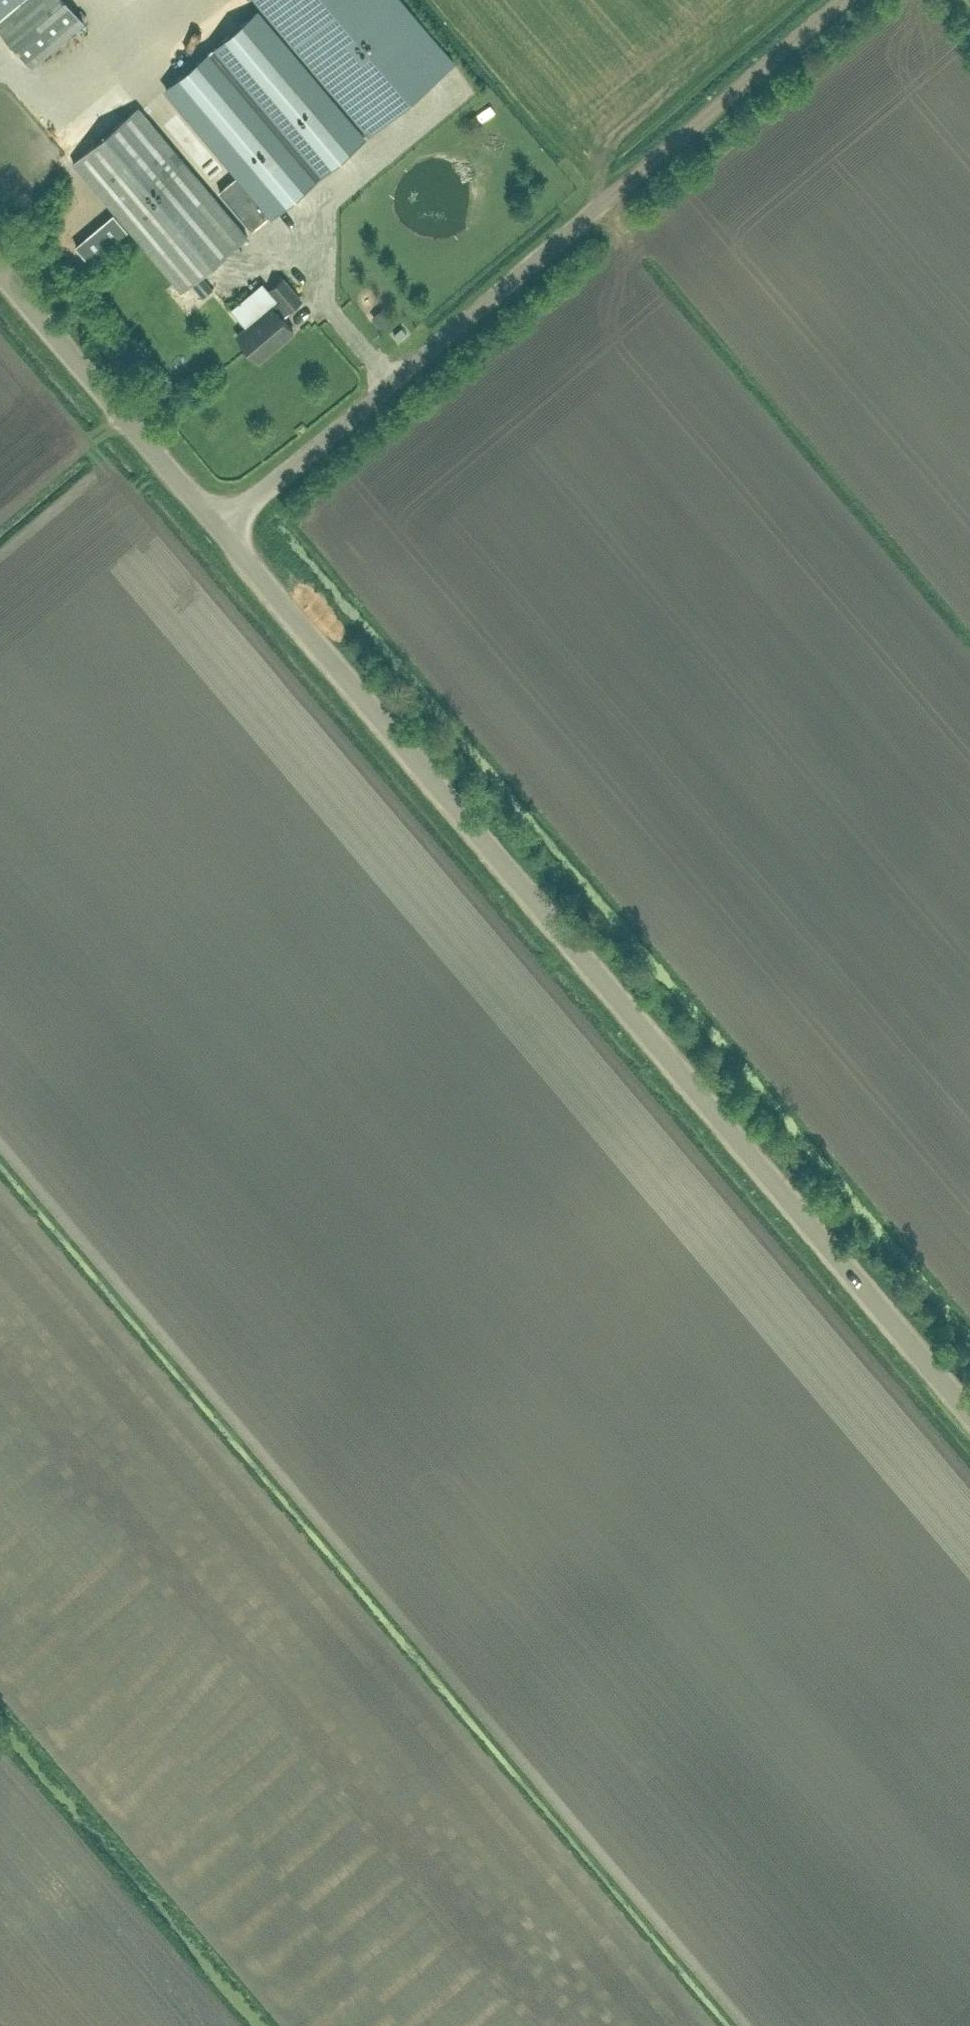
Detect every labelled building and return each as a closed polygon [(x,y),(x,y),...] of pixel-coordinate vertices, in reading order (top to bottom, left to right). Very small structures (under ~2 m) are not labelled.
[(84,20),(67,0),(15,0),(0,13),(0,26),(32,64),(84,20)] [(402,0),(258,0),(263,6),(370,132),(454,61),(402,0)] [(219,189),(252,228),(271,212),(272,214),(364,136),(258,10),(166,88),(238,173),(219,189)] [(73,159),(182,288),(247,234),(138,104),(73,159)] [(170,282),(147,255),(138,262),(161,290),(170,282)] [(289,309),(301,299),(283,277),(271,288),(289,309)] [(272,305),(237,334),(259,360),(273,348),(272,347),(279,340),(280,341),(293,330),(272,305)]
